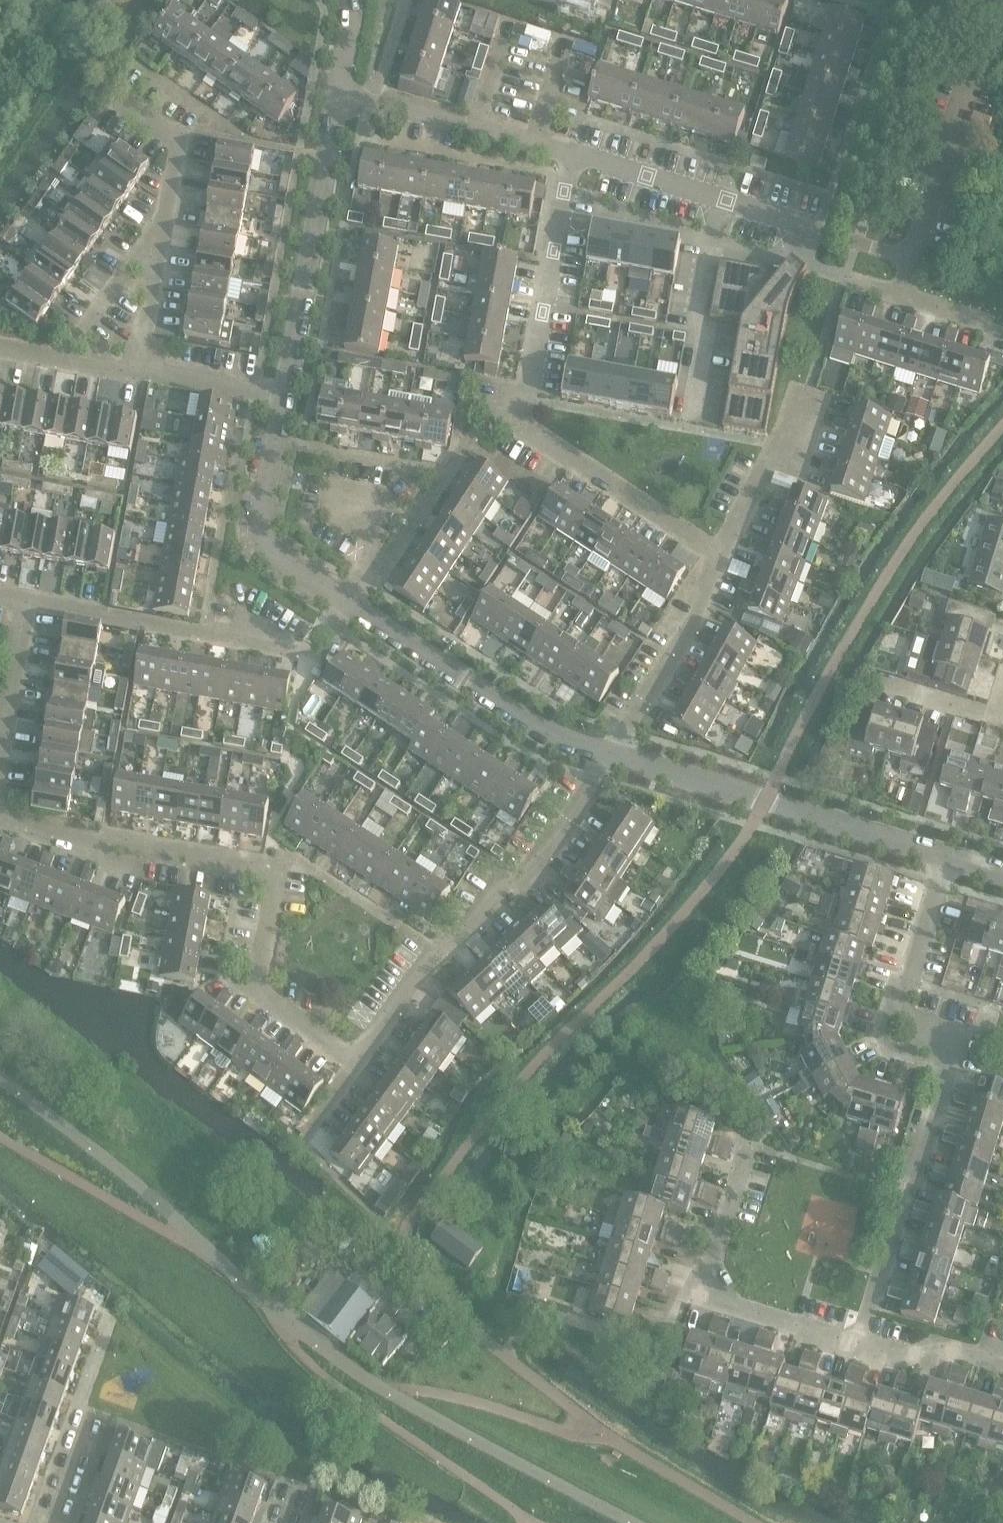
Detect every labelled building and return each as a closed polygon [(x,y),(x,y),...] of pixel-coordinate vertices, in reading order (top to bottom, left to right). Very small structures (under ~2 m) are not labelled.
[(422,19),(454,29),(461,7),(438,0),(427,0),(422,19)] [(584,8),(585,8),(586,4),(610,11),(610,10),(613,0),(558,0),(584,8)] [(675,4),(696,10),(699,0),(676,0),(675,4)] [(696,10),(716,17),(721,0),(699,0),(696,10)] [(716,17),(737,23),(744,0),(721,0),(716,17)] [(737,23),(758,29),(767,0),(744,0),(737,23)] [(779,0),(767,0),(758,29),(779,36),(789,3),(779,0)] [(177,6),(174,9),(152,42),(158,46),(161,42),(173,50),(192,22),(197,15),(182,5),(177,6)] [(233,18),(244,25),(249,17),(238,10),(233,18)] [(833,12),(826,34),(859,44),(868,14),(856,10),(853,18),(833,12)] [(259,25),(249,17),(244,25),(254,32),(259,25)] [(499,19),(491,17),(486,31),(495,34),(499,19)] [(422,19),(415,39),(448,49),(454,29),(422,19)] [(192,22),(173,50),(185,59),(182,63),(188,67),(210,35),(192,22)] [(216,26),(210,35),(188,67),(193,71),(196,67),(208,75),(228,47),(234,39),(216,26)] [(654,28),(652,37),(664,41),(666,32),(654,28)] [(796,33),(787,31),(783,42),(792,45),(796,33)] [(678,36),(667,32),(666,32),(664,41),(676,44),(678,36)] [(633,37),(620,34),(618,42),(629,46),(633,37)] [(859,44),(826,34),(819,54),(852,64),(859,44)] [(284,42),(274,35),(269,43),(279,50),(284,42)] [(645,41),(633,37),(629,46),(642,50),(645,41)] [(234,39),(228,47),(208,75),(221,84),(218,88),(223,92),(246,59),(252,51),(234,39)] [(415,39),(409,60),(441,70),(448,49),(415,39)] [(695,41),(693,50),(705,54),(707,45),(695,41)] [(295,49),(284,42),(279,50),(289,57),(295,49)] [(792,45),(783,42),(780,55),(788,57),(792,45)] [(720,48),(707,45),(705,54),(717,57),(720,48)] [(674,50),(662,46),(659,55),(671,59),(674,50)] [(481,47),(477,59),(486,62),(490,49),(481,47)] [(686,54),(674,50),(671,59),(683,63),(686,54)] [(737,54),(734,63),(746,66),(749,58),(737,54)] [(852,64),(819,54),(813,75),(846,85),(852,64)] [(761,61),(749,58),(746,66),(758,70),(761,61)] [(246,59),(223,92),(229,96),(232,91),(244,100),(264,72),(246,59)] [(486,62),(477,59),(473,71),(482,73),(486,62)] [(715,63),(703,59),(700,68),(712,72),(715,63)] [(409,60),(399,90),(412,94),(414,85),(435,92),(441,70),(409,60)] [(727,66),(715,63),(712,72),(724,75),(727,66)] [(621,74),(599,68),(589,101),(611,107),(621,74)] [(264,72),(244,100),(256,109),(253,113),(259,117),(281,84),(264,72)] [(783,75),(774,72),(770,84),(779,87),(783,75)] [(641,81),(621,74),(611,107),(631,114),(641,81)] [(846,85),(813,75),(806,95),(839,106),(846,85)] [(662,87),(641,81),(631,114),(652,120),(662,87)] [(281,84),(259,117),(264,120),(267,116),(288,131),(295,120),(288,114),(300,97),(281,84)] [(779,87),(770,84),(767,96),(776,99),(779,87)] [(683,93),(662,87),(652,120),(673,126),(683,93)] [(703,100),(683,93),(673,126),(693,133),(703,100)] [(839,106),(806,95),(800,116),(833,126),(839,106)] [(724,106),(703,100),(693,133),(714,139),(724,106)] [(746,113),(724,106),(714,139),(744,149),(748,136),(739,133),(746,113)] [(770,116),(761,113),(758,125),(766,128),(770,116)] [(833,126),(800,116),(793,136),(826,147),(833,126)] [(95,128),(87,122),(79,135),(86,140),(95,128)] [(766,128),(758,125),(754,137),(763,140),(766,128)] [(826,147),(793,136),(787,158),(819,168),(826,147)] [(221,144),(217,167),(251,173),(255,151),(221,144)] [(71,146),(62,158),(70,163),(78,151),(71,146)] [(122,146),(109,164),(108,165),(137,184),(150,166),(122,146)] [(359,189),(381,193),(387,159),(365,155),(359,189)] [(765,171),(768,162),(754,157),(751,166),(765,171)] [(70,163),(62,158),(53,171),(61,176),(70,163)] [(409,163),(387,159),(381,193),(402,197),(409,163)] [(430,167),(409,163),(402,197),(424,201),(430,167)] [(285,164),(282,178),(291,180),(293,166),(285,164)] [(137,184),(108,165),(96,182),(125,202),(137,184)] [(251,173),(217,167),(213,188),(247,194),(251,173)] [(451,171),(430,167),(424,201),(445,204),(451,171)] [(472,174),(451,171),(445,204),(466,208),(472,174)] [(494,178),(472,174),(466,208),(488,212),(494,178)] [(291,180),(282,178),(279,194),(288,195),(291,180)] [(515,182),(494,178),(488,212),(509,216),(515,182)] [(46,182),(37,194),(44,199),(53,187),(46,182)] [(125,202),(96,182),(83,200),(112,220),(125,202)] [(546,188),(515,182),(509,216),(531,220),(535,199),(544,201),(546,188)] [(247,194),(213,188),(209,209),(244,215),(247,194)] [(37,194),(28,206),(36,211),(44,199),(37,194)] [(112,220),(83,200),(71,218),(100,238),(112,220)] [(277,207),(275,221),(283,223),(286,208),(277,207)] [(244,215),(209,209),(205,232),(239,238),(244,215)] [(348,223),(363,226),(365,217),(350,214),(348,223)] [(21,217),(12,229),(20,234),(28,222),(21,217)] [(100,238),(71,218),(58,235),(87,256),(100,238)] [(267,220),(265,234),(272,235),(275,221),(267,220)] [(384,230),(396,232),(398,223),(386,220),(384,230)] [(283,223),(275,221),(272,235),(272,236),(280,238),(283,223)] [(411,225),(398,223),(396,232),(409,234),(411,225)] [(609,266),(616,230),(594,226),(587,262),(609,266)] [(427,237),(439,239),(440,230),(428,228),(427,237)] [(11,247),(20,234),(12,229),(4,242),(11,247)] [(453,232),(440,230),(439,239),(451,242),(453,232)] [(631,270),(638,234),(616,230),(609,266),(631,270)] [(239,238),(205,232),(202,252),(236,258),(239,238)] [(367,232),(361,264),(395,270),(399,248),(378,244),(380,235),(367,232)] [(653,274),(660,238),(638,234),(631,270),(629,280),(651,284),(653,274)] [(87,256),(58,235),(46,253),(75,273),(87,256)] [(483,238),(471,236),(469,245),(481,247),(483,238)] [(496,240),(483,238),(481,247),(494,249),(496,240)] [(675,278),(682,242),(660,238),(653,274),(675,278)] [(269,249),(267,264),(275,265),(278,251),(269,249)] [(236,258),(202,252),(198,273),(232,280),(236,258)] [(75,273),(46,253),(33,271),(63,291),(75,273)] [(485,254),(481,276),(515,282),(519,260),(485,254)] [(445,256),(443,269),(452,271),(454,258),(445,256)] [(793,261),(783,273),(721,262),(711,319),(742,325),(724,428),(766,436),(786,329),(786,325),(787,321),(788,317),(789,313),(790,309),(791,305),(793,302),(796,294),(798,289),(801,285),(804,280),(808,273),(793,261)] [(275,265),(267,264),(264,279),(273,280),(275,265)] [(395,270),(361,264),(357,285),(391,291),(395,270)] [(452,271),(443,269),(440,281),(450,283),(452,271)] [(63,291),(33,271),(21,288),(50,308),(63,291)] [(232,280),(198,273),(194,295),(228,301),(232,280)] [(515,282),(481,276),(477,297),(511,303),(515,282)] [(50,308),(21,288),(20,289),(12,284),(2,299),(9,304),(8,306),(37,327),(50,308)] [(423,284),(420,296),(429,298),(432,285),(423,284)] [(391,291),(357,285),(353,306),(387,312),(391,291)] [(262,292),(259,307),(268,308),(270,294),(262,292)] [(228,301),(194,295),(190,316),(224,322),(228,301)] [(429,298),(420,296),(418,309),(427,310),(429,298)] [(511,303),(477,297),(473,318),(507,324),(511,303)] [(437,299),(435,312),(444,314),(446,301),(437,299)] [(603,310),(605,302),(593,300),(591,308),(603,310)] [(615,312),(616,304),(605,302),(603,310),(615,312)] [(866,304),(864,312),(874,315),(877,307),(866,304)] [(387,312),(353,306),(350,327),(384,333),(387,312)] [(268,308),(259,307),(256,321),(265,323),(268,308)] [(646,318),(647,310),(635,308),(634,315),(646,318)] [(658,320),(659,312),(647,310),(646,318),(658,320)] [(444,314),(435,312),(433,324),(442,326),(444,314)] [(874,315),(864,312),(861,320),(866,322),(856,356),(876,362),(887,328),(872,323),(874,315)] [(845,315),(835,348),(831,361),(852,367),(856,356),(866,322),(861,320),(845,315)] [(224,322),(190,316),(186,338),(220,344),(224,322)] [(600,326),(602,318),(590,316),(589,324),(600,326)] [(908,317),(905,325),(915,328),(918,320),(908,317)] [(507,324),(473,318),(469,340),(503,346),(507,324)] [(612,328),(614,320),(602,318),(600,326),(612,328)] [(643,333),(644,325),(632,323),(631,331),(643,333)] [(655,335),(656,328),(644,325),(643,333),(655,335)] [(913,336),(915,328),(905,325),(903,333),(908,335),(897,369),(918,375),(928,341),(913,336)] [(424,328),(415,326),(413,339),(422,341),(424,328)] [(384,333),(350,327),(346,350),(380,356),(384,333)] [(908,335),(903,333),(887,328),(876,362),(897,369),(908,335)] [(949,330),(946,338),(957,341),(959,333),(949,330)] [(687,341),(689,333),(677,331),(675,339),(687,341)] [(251,350),(260,351),(262,336),(254,335),(251,350)] [(957,341),(946,338),(944,346),(949,348),(938,382),(959,388),(969,354),(954,349),(957,341)] [(422,341),(413,339),(411,351),(420,353),(422,341)] [(503,346),(469,340),(466,362),(486,365),(485,375),(488,375),(498,377),(503,346)] [(949,348),(944,346),(928,341),(918,375),(938,382),(949,348)] [(985,359),(969,354),(959,388),(981,395),(991,361),(995,362),(998,354),(988,351),(985,359)] [(353,357),(341,355),(339,364),(351,366),(353,357)] [(366,359),(353,357),(351,366),(364,368),(366,359)] [(396,365),(383,363),(382,372),(394,374),(396,365)] [(563,398),(563,399),(585,403),(592,367),(569,363),(563,398)] [(408,367),(396,365),(394,374),(406,376),(408,367)] [(592,367),(585,403),(607,407),(613,371),(592,367)] [(438,373),(426,370),(424,379),(437,382),(438,373)] [(613,371),(607,407),(628,411),(635,374),(613,371)] [(451,375),(438,373),(437,382),(449,384),(451,375)] [(635,374),(628,411),(650,415),(657,378),(635,374)] [(657,378),(650,415),(672,419),(678,382),(657,378)] [(318,425),(332,428),(334,428),(333,433),(339,434),(346,395),(324,391),(318,425)] [(0,393),(0,429),(3,429),(9,395),(0,393)] [(404,441),(410,407),(411,398),(390,394),(388,403),(382,442),(388,443),(389,438),(404,441)] [(31,399),(9,395),(3,429),(24,433),(31,399)] [(367,399),(346,395),(339,434),(346,435),(347,430),(361,433),(367,399)] [(203,398),(199,420),(234,426),(238,404),(203,398)] [(424,450),(431,411),(433,402),(411,398),(410,407),(404,441),(419,444),(418,448),(424,450)] [(892,398),(889,410),(902,414),(905,403),(892,398)] [(52,403),(31,399),(24,433),(46,437),(52,403)] [(388,403),(367,399),(361,433),(376,436),(375,441),(382,442),(388,403)] [(148,400),(146,410),(154,412),(156,401),(148,400)] [(912,402),(909,415),(923,419),(927,407),(912,402)] [(73,407),(52,403),(46,437),(67,441),(73,407)] [(95,410),(73,407),(67,441),(88,445),(95,410)] [(893,417),(859,407),(853,423),(845,421),(842,431),(850,434),(852,428),(886,439),(893,417)] [(116,414),(95,410),(88,445),(110,449),(116,414)] [(154,412),(146,410),(144,421),(153,422),(154,412)] [(454,415),(431,411),(424,450),(431,451),(432,446),(447,449),(450,431),(454,415)] [(138,418),(116,414),(110,449),(132,453),(138,418)] [(837,418),(836,423),(834,429),(842,431),(845,421),(837,418)] [(234,426),(199,420),(195,441),(230,448),(234,426)] [(890,463),(897,443),(886,439),(852,428),(850,434),(845,449),(879,460),(890,463)] [(230,448),(195,441),(191,462),(216,467),(216,468),(226,470),(230,448)] [(140,442),(138,453),(147,454),(149,444),(140,442)] [(879,460),(845,449),(840,464),(832,462),(829,472),(837,475),(839,470),(873,480),(879,460)] [(147,454),(138,453),(136,463),(145,465),(147,454)] [(824,459),(823,464),(821,470),(829,472),(832,462),(824,459)] [(216,467),(191,462),(181,460),(177,483),(213,489),(216,468),(216,467)] [(4,461),(3,470),(18,473),(19,464),(4,461)] [(479,463),(467,481),(497,501),(509,482),(479,463)] [(34,467),(19,464),(18,473),(32,475),(34,467)] [(45,478),(60,480),(61,472),(47,469),(45,478)] [(839,470),(837,475),(832,491),(866,502),(873,480),(839,470)] [(77,475),(61,472),(60,480),(75,483),(77,475)] [(0,485),(15,487),(17,479),(2,476),(0,485)] [(103,488),(104,480),(89,477),(88,486),(103,488)] [(31,481),(17,479),(15,487),(30,490),(31,481)] [(117,491),(119,482),(104,480),(103,488),(117,491)] [(467,481),(455,500),(485,519),(497,501),(467,481)] [(213,489),(177,483),(173,505),(209,511),(213,489)] [(44,484),(43,492),(57,495),(59,486),(44,484)] [(74,489),(59,486),(57,495),(72,498),(74,489)] [(132,486),(130,497),(139,498),(141,487),(132,486)] [(559,488),(543,512),(539,518),(558,530),(578,500),(559,488)] [(795,489),(789,506),(782,503),(778,513),(785,516),(787,511),(820,523),(828,502),(795,489)] [(85,500),(100,503),(101,494),(87,491),(85,500)] [(116,497),(101,494),(100,503),(115,505),(116,497)] [(543,500),(536,495),(530,504),(537,509),(543,500)] [(139,498),(130,497),(128,507),(137,508),(139,498)] [(455,500),(443,518),(473,538),(485,519),(455,500)] [(596,512),(578,500),(558,530),(576,542),(596,512)] [(773,500),(771,505),(769,510),(778,513),(782,503),(773,500)] [(209,511),(173,505),(170,526),(205,532),(209,511)] [(820,523),(787,511),(785,516),(779,531),(813,544),(820,523)] [(614,524),(596,512),(576,542),(594,554),(614,524)] [(0,517),(0,552),(3,552),(9,518),(0,517)] [(53,517),(52,526),(45,560),(67,564),(74,521),(53,517)] [(30,522),(9,518),(3,552),(24,556),(30,522)] [(443,518),(431,536),(461,556),(473,538),(443,518)] [(969,586),(1002,596),(1002,523),(989,519),(969,586)] [(96,525),(74,521),(67,564),(88,568),(94,534),(96,525)] [(52,526),(30,522),(24,556),(45,560),(52,526)] [(612,566),(632,536),(614,524),(594,554),(590,560),(608,572),(612,566)] [(205,532),(170,526),(166,547),(201,554),(205,532)] [(515,527),(510,535),(509,536),(517,540),(523,531),(515,527)] [(133,530),(124,528),(122,539),(131,541),(133,530)] [(813,544),(779,531),(774,546),(766,543),(763,553),(770,556),(772,551),(805,564),(813,544)] [(116,538),(94,534),(88,568),(110,572),(116,538)] [(431,536),(419,554),(449,574),(461,556),(431,536)] [(517,540),(509,536),(504,544),(511,549),(517,540)] [(650,547),(632,536),(612,566),(630,577),(650,547)] [(131,541),(122,539),(120,549),(129,551),(131,541)] [(758,540),(756,545),(754,550),(763,553),(766,543),(758,540)] [(131,541),(129,550),(137,552),(138,542),(131,541)] [(201,554),(166,547),(162,568),(197,575),(201,554)] [(668,559),(650,548),(650,547),(630,577),(648,589),(668,559)] [(531,551),(527,559),(535,564),(540,557),(531,551)] [(772,551),(770,556),(764,572),(798,584),(805,564),(772,551)] [(419,554),(407,572),(437,592),(449,574),(419,554)] [(513,557),(508,564),(517,570),(522,563),(513,557)] [(549,563),(540,557),(535,564),(544,570),(549,563)] [(687,572),(668,559),(648,589),(667,602),(687,572)] [(492,563),(486,572),(493,577),(499,568),(492,563)] [(197,575),(162,568),(158,589),(193,596),(197,575)] [(116,571),(114,582),(123,583),(125,572),(116,571)] [(395,591),(425,611),(437,592),(407,572),(395,591)] [(493,577),(486,572),(480,580),(487,585),(493,577)] [(798,584),(764,572),(759,587),(752,584),(748,594),(755,597),(757,591),(791,604),(798,584)] [(567,575),(563,582),(571,588),(576,581),(567,575)] [(550,581),(541,576),(536,583),(545,589),(550,581)] [(559,587),(550,581),(545,589),(554,595),(559,587)] [(585,587),(576,581),(571,588),(580,594),(585,587)] [(743,581),(741,585),(739,591),(748,594),(752,584),(743,581)] [(123,583),(114,582),(113,592),(121,593),(123,583)] [(193,596),(158,589),(154,612),(189,618),(193,596)] [(492,590),(472,620),(490,632),(510,602),(492,590)] [(757,591),(755,597),(749,613),(783,625),(791,604),(757,591)] [(468,599),(462,608),(469,613),(475,604),(468,599)] [(586,605),(577,599),(573,607),(581,612),(586,605)] [(604,599),(599,606),(608,612),(613,605),(604,599)] [(943,600),(935,625),(948,629),(944,643),(944,644),(982,656),(982,655),(990,632),(988,632),(983,630),(984,625),(972,622),(975,610),(943,600)] [(510,602),(490,632),(509,644),(528,614),(510,602)] [(595,611),(586,605),(581,612),(590,618),(595,611)] [(621,610),(613,605),(608,612),(617,618),(621,610)] [(469,613),(462,608),(456,617),(464,621),(469,613)] [(528,614),(509,644),(527,656),(547,626),(528,614)] [(69,619),(64,642),(99,648),(103,625),(69,619)] [(623,629),(614,623),(609,630),(618,636),(623,629)] [(644,625),(639,633),(648,638),(653,631),(644,625)] [(547,626),(527,656),(545,668),(565,638),(547,626)] [(726,627),(718,642),(711,638),(705,647),(713,652),(715,647),(747,664),(758,644),(757,644),(726,627)] [(631,635),(623,629),(618,636),(626,642),(631,635)] [(799,632),(792,644),(804,651),(811,639),(799,632)] [(703,634),(701,639),(698,643),(705,647),(711,638),(703,634)] [(129,637),(126,653),(135,654),(137,639),(129,637)] [(565,638),(545,668),(563,680),(582,649),(565,638)] [(931,639),(918,679),(951,689),(963,693),(967,682),(968,677),(973,678),(975,679),(982,656),(944,644),(931,639)] [(99,648),(64,642),(61,663),(95,669),(99,648)] [(715,647),(713,652),(705,666),(736,683),(747,664),(715,647)] [(582,649),(563,680),(581,691),(601,662),(582,649)] [(135,686),(157,690),(163,655),(141,651),(135,686)] [(135,654),(126,653),(123,668),(132,669),(135,654)] [(324,683),(342,695),(362,665),(343,653),(324,683)] [(184,659),(163,655),(157,690),(178,694),(184,659)] [(206,663),(184,659),(178,694),(200,698),(206,663)] [(601,662),(581,691),(600,704),(620,674),(601,662)] [(95,669),(61,663),(57,684),(91,690),(103,692),(107,671),(95,669)] [(227,666),(206,663),(200,698),(221,702),(227,666)] [(380,677),(362,665),(342,695),(361,707),(380,677)] [(248,670),(227,666),(221,702),(242,705),(248,670)] [(736,683),(705,666),(697,680),(690,676),(684,685),(692,689),(694,685),(726,702),(736,683)] [(270,674),(248,670),(242,705),(263,709),(270,674)] [(317,678),(321,673),(315,670),(312,675),(317,678)] [(682,672),(680,676),(677,681),(684,685),(690,676),(682,672)] [(292,678),(270,674),(263,709),(286,713),(292,678)] [(398,689),(380,677),(361,707),(379,719),(398,689)] [(121,680),(118,695),(127,697),(130,681),(121,680)] [(91,690),(57,684),(53,705),(87,712),(91,690)] [(694,685),(692,689),(684,703),(715,721),(726,702),(694,685)] [(416,701),(398,689),(379,719),(397,731),(416,701)] [(127,697),(118,695),(116,710),(124,712),(127,697)] [(436,713),(416,701),(397,731),(415,742),(430,721),(436,713)] [(715,721),(684,703),(676,718),(669,713),(663,723),(671,727),(673,724),(704,741),(715,721)] [(87,712),(53,705),(49,727),(83,733),(93,735),(97,713),(87,712)] [(901,714),(877,707),(875,715),(870,713),(867,725),(856,721),(846,755),(871,762),(875,749),(889,753),(901,714)] [(924,722),(901,714),(889,753),(904,758),(900,771),(925,778),(935,745),(924,742),(927,730),(922,729),(924,722)] [(755,720),(747,734),(757,740),(765,726),(755,720)] [(448,733),(430,721),(415,742),(415,743),(410,751),(429,763),(448,733)] [(141,722),(139,731),(149,733),(151,724),(141,722)] [(113,723),(111,738),(119,740),(122,724),(113,723)] [(162,726),(151,724),(149,733),(160,735),(162,726)] [(311,725),(306,732),(314,738),(319,731),(311,725)] [(83,733),(49,727),(45,748),(79,754),(83,733)] [(183,730),(182,738),(192,740),(194,732),(183,730)] [(328,736),(319,731),(314,738),(324,744),(328,736)] [(204,734),(194,732),(192,740),(203,742),(204,734)] [(466,745),(448,733),(429,763),(447,775),(466,745)] [(125,743),(135,745),(137,737),(126,735),(125,743)] [(224,746),(235,748),(236,739),(226,737),(224,746)] [(119,740),(111,738),(108,753),(117,754),(119,740)] [(743,738),(736,751),(747,757),(754,744),(743,738)] [(247,741),(236,739),(235,748),(245,750),(247,741)] [(158,749),(168,751),(170,743),(160,741),(158,749)] [(180,744),(170,743),(168,751),(179,753),(180,744)] [(484,757),(466,745),(447,775),(465,787),(484,757)] [(273,746),(272,755),(282,756),(284,748),(273,746)] [(79,754),(45,748),(41,769),(76,776),(79,754)] [(200,757),(211,759),(212,750),(202,748),(200,757)] [(347,749),(342,756),(351,762),(356,754),(347,749)] [(223,752),(212,750),(211,759),(221,761),(223,752)] [(957,812),(973,760),(951,753),(941,787),(954,791),(952,799),(951,799),(947,809),(957,812)] [(336,760),(327,754),(323,761),(332,767),(336,760)] [(365,760),(356,754),(351,762),(360,768),(365,760)] [(255,758),(245,756),(243,765),(254,767),(255,758)] [(502,769),(484,757),(465,787),(483,798),(502,769)] [(265,760),(255,758),(254,767),(264,768),(265,760)] [(994,766),(973,760),(957,812),(967,815),(970,805),(969,804),(971,796),(983,799),(994,766)] [(106,765),(103,781),(112,782),(114,767),(106,765)] [(994,766),(983,799),(996,803),(993,812),(992,811),(989,822),(998,825),(1002,810),(1002,769),(994,766)] [(76,776),(41,769),(38,791),(72,797),(76,776)] [(520,780),(502,769),(483,798),(501,810),(520,780)] [(384,773),(379,780),(388,786),(392,778),(384,773)] [(368,780),(359,774),(354,782),(363,787),(368,780)] [(112,812),(135,816),(141,780),(119,776),(112,812)] [(401,784),(392,778),(388,786),(396,792),(401,784)] [(162,784),(141,780),(135,816),(156,819),(162,784)] [(377,786),(368,780),(363,787),(372,793),(377,786)] [(540,793),(520,780),(501,810),(520,823),(540,793)] [(112,782),(103,781),(100,796),(109,797),(112,782)] [(184,788),(162,784),(156,819),(177,823),(184,788)] [(205,792),(184,788),(177,823),(199,827),(205,792)] [(72,797),(38,791),(34,813),(68,819),(72,797)] [(226,796),(205,792),(199,827),(220,831),(226,796)] [(305,795),(299,805),(298,807),(285,825),(304,838),(324,808),(305,795)] [(248,799),(226,796),(220,831),(241,835),(248,799)] [(420,797),(415,804),(424,810),(429,802),(420,797)] [(404,804),(395,798),(390,805),(399,811),(404,804)] [(656,826),(626,807),(629,803),(621,798),(615,807),(623,812),(614,826),(644,845),(656,826)] [(270,803),(248,799),(241,835),(263,839),(270,803)] [(438,808),(429,802),(424,810),(433,815),(438,808)] [(413,810),(404,804),(399,811),(408,817),(413,810)] [(324,808),(304,838),(323,850),(342,820),(324,808)] [(98,809),(95,824),(104,825),(107,810),(98,809)] [(342,820),(323,850),(341,862),(360,832),(342,820)] [(456,820),(451,828),(460,833),(465,826),(456,820)] [(440,827),(431,822),(426,829),(435,835),(440,827)] [(585,822),(580,829),(588,834),(591,830),(590,826),(585,822)] [(474,832),(465,826),(460,833),(469,839),(474,832)] [(644,845),(614,826),(605,839),(598,835),(592,844),(599,848),(602,844),(632,863),(644,845)] [(449,833),(440,827),(435,835),(444,841),(449,833)] [(588,834),(587,836),(585,839),(592,844),(598,835),(591,830),(588,834)] [(360,832),(341,862),(359,873),(378,844),(360,832)] [(5,839),(2,847),(12,850),(15,843),(5,839)] [(378,844),(359,873),(376,885),(395,855),(378,844)] [(599,848),(590,862),(620,881),(632,863),(602,844),(599,848)] [(2,847),(0,852),(0,855),(4,856),(0,867),(0,893),(12,898),(24,864),(9,858),(12,850),(2,847)] [(496,847),(492,854),(501,860),(505,852),(496,847)] [(481,854),(472,848),(467,856),(476,861),(481,854)] [(45,854),(42,862),(53,866),(55,858),(45,854)] [(395,855),(376,885),(395,897),(414,867),(395,855)] [(853,877),(849,891),(887,903),(895,879),(834,860),(831,870),(853,877)] [(53,866),(42,862),(39,870),(45,872),(32,905),(52,913),(65,879),(50,873),(53,866)] [(628,887),(620,881),(590,862),(578,880),(608,900),(615,905),(619,903),(628,889),(628,887)] [(39,870),(24,864),(12,898),(32,905),(45,872),(39,870)] [(567,866),(564,871),(561,875),(568,880),(574,871),(567,866)] [(414,867),(395,897),(413,909),(432,879),(414,867)] [(86,869),(83,877),(93,881),(96,873),(86,869)] [(90,888),(93,881),(83,877),(80,885),(85,887),(72,920),(93,928),(105,894),(90,888)] [(85,887),(80,885),(65,879),(52,913),(72,920),(85,887)] [(432,879),(413,909),(432,921),(451,891),(432,879)] [(615,905),(608,900),(578,880),(566,899),(596,919),(602,923),(607,921),(616,908),(615,905)] [(176,891),(172,913),(207,920),(212,897),(176,891)] [(887,903),(849,891),(844,905),(822,899),(820,907),(880,926),(887,903)] [(120,900),(105,894),(93,928),(114,936),(126,903),(130,904),(134,896),(123,892),(120,900)] [(140,895),(136,905),(145,908),(148,898),(140,895)] [(145,908),(136,905),(133,915),(141,918),(145,908)] [(523,905),(520,909),(515,913),(521,919),(529,911),(523,905)] [(548,906),(535,918),(529,911),(521,919),(527,925),(531,921),(555,947),(572,932),(548,906)] [(880,926),(820,907),(817,916),(839,923),(835,937),(834,937),(866,947),(866,948),(873,950),(880,926)] [(207,920),(172,913),(168,935),(203,941),(207,920)] [(979,913),(969,946),(974,947),(989,952),(1000,919),(979,913)] [(1000,919),(989,952),(1002,956),(1002,920),(1000,919)] [(527,925),(515,936),(539,962),(555,947),(531,921),(527,925)] [(492,934),(488,938),(484,942),(490,948),(498,941),(492,934)] [(203,941),(168,935),(164,956),(200,962),(203,941)] [(866,947),(834,937),(835,937),(828,935),(823,950),(801,943),(799,952),(859,970),(866,948),(866,947)] [(539,962),(515,936),(503,947),(498,941),(490,948),(495,954),(499,950),(524,977),(539,962)] [(131,950),(133,939),(124,938),(122,948),(131,950)] [(603,963),(613,953),(598,939),(588,950),(603,963)] [(971,959),(974,947),(969,946),(965,945),(962,957),(971,959)] [(131,950),(122,948),(121,958),(129,960),(131,950)] [(499,950),(495,954),(483,965),(508,991),(524,977),(499,950)] [(859,970),(799,952),(796,961),(818,967),(813,982),(852,993),(859,970)] [(200,962),(164,956),(160,978),(195,985),(200,962)] [(460,964),(456,967),(452,971),(458,978),(466,970),(460,964)] [(508,991),(483,965),(471,976),(466,970),(458,978),(464,984),(467,980),(492,1006),(508,991)] [(475,1022),(492,1006),(467,980),(464,984),(451,995),(475,1022)] [(852,993),(813,982),(809,996),(787,989),(785,998),(845,1016),(852,993)] [(225,992),(220,998),(228,1005),(233,998),(225,992)] [(180,1024),(198,1037),(219,1008),(215,1005),(201,995),(180,1024)] [(219,1008),(198,1037),(215,1050),(236,1021),(223,1011),(228,1005),(220,998),(215,1005),(219,1008)] [(845,1016),(785,998),(782,1006),(804,1013),(799,1028),(806,1031),(807,1042),(838,1039),(845,1016)] [(544,1000),(529,1013),(539,1024),(540,1025),(555,1012),(554,1011),(544,1000)] [(435,1015),(425,1029),(419,1024),(412,1033),(419,1038),(422,1033),(451,1055),(464,1036),(435,1015)] [(259,1017),(255,1024),(263,1030),(268,1023),(259,1017)] [(522,1023),(522,1027),(528,1033),(536,1025),(528,1017),(522,1023)] [(412,1019),(409,1022),(405,1028),(412,1033),(419,1024),(412,1019)] [(236,1021),(215,1050),(211,1056),(217,1060),(216,1062),(217,1068),(221,1071),(227,1070),(233,1063),(254,1034),(250,1031),(236,1021)] [(254,1034),(233,1063),(250,1075),(271,1047),(258,1037),(263,1030),(255,1024),(250,1031),(254,1034)] [(419,1038),(409,1051),(438,1072),(451,1055),(422,1033),(419,1038)] [(838,1039),(807,1042),(808,1054),(802,1058),(809,1072),(789,1082),(793,1090),(849,1061),(838,1039)] [(294,1043),(289,1049),(298,1056),(303,1049),(294,1043)] [(284,1056),(271,1047),(250,1075),(268,1088),(289,1059),(284,1056)] [(298,1056),(289,1049),(284,1056),(289,1059),(268,1088),(285,1101),(306,1072),(293,1062),(298,1056)] [(438,1072),(409,1051),(400,1064),(393,1059),(387,1068),(393,1073),(396,1068),(425,1090),(438,1072)] [(386,1054),(384,1057),(380,1063),(387,1068),(393,1059),(386,1054)] [(849,1061),(793,1090),(798,1098),(818,1087),(825,1102),(832,1098),(841,1106),(861,1082),(849,1061)] [(396,1068),(393,1073),(384,1086),(413,1107),(425,1090),(396,1068)] [(319,1082),(306,1072),(285,1101),(304,1114),(324,1086),(328,1088),(333,1081),(324,1075),(319,1082)] [(957,1096),(1002,1110),(1002,1087),(981,1080),(977,1093),(960,1087),(957,1096)] [(883,1089),(861,1082),(841,1106),(850,1113),(848,1120),(863,1125),(857,1147),(865,1149),(883,1089)] [(413,1107),(384,1086),(374,1099),(368,1094),(361,1103),(368,1107),(371,1103),(400,1124),(413,1107)] [(361,1089),(358,1093),(354,1098),(361,1103),(368,1094),(361,1089)] [(907,1096),(892,1091),(883,1089),(865,1149),(874,1152),(880,1130),(896,1135),(907,1096)] [(957,1096),(955,1104),(972,1109),(969,1121),(1002,1131),(1002,1126),(1002,1110),(957,1096)] [(371,1103),(368,1107),(358,1120),(387,1142),(400,1124),(371,1103)] [(666,1124),(663,1132),(709,1146),(716,1122),(677,1110),(672,1126),(666,1124)] [(387,1142),(358,1120),(349,1134),(342,1128),(336,1137),(342,1142),(346,1138),(374,1159),(387,1142)] [(948,1126),(946,1135),(996,1150),(1002,1131),(969,1121),(965,1132),(948,1126)] [(335,1124),(332,1127),(329,1132),(336,1137),(342,1128),(335,1124)] [(709,1146),(663,1132),(661,1141),(667,1143),(663,1157),(702,1169),(709,1146)] [(996,1150),(946,1135),(943,1143),(960,1148),(957,1160),(990,1170),(996,1150)] [(361,1178),(374,1159),(346,1138),(342,1142),(332,1156),(361,1178)] [(717,1139),(714,1148),(730,1153),(733,1144),(717,1139)] [(730,1153),(714,1148),(711,1156),(728,1162),(730,1153)] [(702,1169),(663,1157),(658,1172),(652,1170),(649,1178),(695,1192),(702,1169)] [(936,1165),(934,1174),(984,1189),(990,1170),(957,1160),(953,1171),(936,1165)] [(984,1189),(934,1174),(931,1182),(948,1187),(945,1198),(945,1199),(971,1207),(971,1208),(978,1210),(984,1189)] [(687,1216),(695,1192),(649,1178),(647,1187),(642,1188),(639,1200),(649,1203),(649,1204),(666,1209),(665,1209),(687,1216)] [(400,1179),(393,1189),(402,1197),(410,1186),(403,1181),(400,1179)] [(702,1185),(700,1194),(716,1199),(719,1190),(702,1185)] [(716,1199),(700,1194),(697,1202),(714,1207),(716,1199)] [(455,1204),(445,1196),(444,1195),(437,1204),(448,1213),(455,1204)] [(658,1232),(665,1209),(666,1209),(649,1204),(649,1203),(639,1200),(627,1196),(622,1212),(616,1210),(613,1218),(658,1232)] [(917,1203),(915,1212),(965,1227),(971,1208),(971,1207),(945,1199),(945,1198),(938,1196),(934,1208),(917,1203)] [(965,1227),(915,1212),(912,1220),(929,1225),(926,1236),(959,1246),(965,1227)] [(658,1232),(613,1218),(611,1227),(617,1229),(612,1243),(651,1255),(658,1232)] [(484,1251),(446,1222),(431,1241),(469,1270),(484,1251)] [(666,1225),(664,1234),(680,1239),(683,1230),(666,1225)] [(680,1239),(664,1234),(661,1242),(678,1247),(680,1239)] [(905,1242),(903,1251),(953,1266),(959,1246),(926,1236),(922,1248),(905,1242)] [(651,1255),(612,1243),(608,1258),(602,1256),(599,1264),(644,1278),(651,1255)] [(56,1249),(39,1271),(73,1299),(90,1278),(56,1249)] [(953,1266),(903,1251),(900,1259),(917,1264),(914,1275),(947,1285),(953,1266)] [(22,1252),(18,1261),(27,1264),(30,1255),(22,1252)] [(27,1264),(18,1261),(15,1271),(23,1274),(27,1264)] [(644,1278),(599,1264),(596,1273),(603,1275),(598,1289),(637,1301),(644,1278)] [(344,1345),(348,1340),(386,1293),(374,1282),(377,1279),(372,1275),(369,1279),(357,1269),(345,1284),(329,1271),(299,1309),(344,1345)] [(652,1271),(650,1280),(666,1285),(669,1276),(652,1271)] [(893,1281),(891,1290),(941,1305),(947,1285),(914,1275),(911,1287),(893,1281)] [(666,1285),(650,1280),(647,1288),(663,1293),(666,1285)] [(637,1301),(598,1289),(594,1304),(588,1302),(585,1311),(630,1325),(637,1301)] [(941,1305),(891,1290),(888,1298),(906,1303),(902,1316),(935,1326),(941,1305)] [(7,1292),(4,1302),(12,1305),(15,1295),(7,1292)] [(382,1367),(406,1337),(388,1322),(401,1305),(386,1293),(348,1340),(382,1367)] [(976,1296),(974,1304),(986,1308),(988,1299),(976,1296)] [(21,1297),(18,1307),(26,1310),(29,1300),(21,1297)] [(60,1298),(53,1319),(88,1332),(96,1311),(60,1298)] [(12,1305),(4,1302),(0,1312),(9,1315),(12,1305)] [(635,1327),(652,1332),(655,1322),(638,1317),(635,1327)] [(714,1317),(709,1333),(718,1336),(723,1320),(714,1317)] [(22,1321),(14,1318),(11,1327),(19,1330),(22,1321)] [(88,1332),(53,1319),(45,1340),(81,1352),(88,1332)] [(731,1322),(723,1320),(718,1336),(726,1339),(731,1322)] [(19,1330),(11,1327),(7,1337),(15,1340),(19,1330)] [(755,1348),(764,1350),(769,1334),(760,1331),(755,1348)] [(694,1384),(702,1387),(716,1341),(692,1334),(681,1373),(696,1378),(694,1384)] [(777,1336),(769,1334),(764,1350),(772,1353),(777,1336)] [(81,1352),(45,1340),(38,1360),(74,1373),(81,1352)] [(739,1348),(716,1341),(702,1387),(711,1389),(713,1383),(727,1387),(739,1348)] [(746,1408),(762,1355),(739,1348),(727,1387),(742,1392),(740,1398),(737,1405),(746,1408)] [(805,1352),(800,1369),(808,1371),(813,1355),(805,1352)] [(774,1401),(783,1369),(784,1370),(786,1363),(762,1355),(746,1408),(755,1411),(759,1397),(773,1401),(774,1401)] [(822,1357),(813,1355),(808,1371),(817,1374),(822,1357)] [(74,1373),(38,1360),(31,1381),(67,1394),(74,1373)] [(846,1383),(854,1385),(859,1369),(851,1366),(846,1383)] [(948,1382),(957,1385),(962,1369),(953,1366),(948,1382)] [(807,1377),(784,1370),(783,1369),(774,1401),(773,1401),(772,1408),(786,1413),(784,1419),(793,1422),(807,1377)] [(868,1371),(859,1369),(854,1385),(863,1388),(868,1371)] [(970,1371),(962,1369),(957,1385),(965,1388),(970,1371)] [(666,1370),(662,1382),(667,1383),(672,1385),(676,1373),(674,1372),(666,1370)] [(895,1390),(903,1393),(908,1376),(900,1374),(895,1390)] [(917,1379),(908,1376),(903,1393),(912,1395),(917,1379)] [(830,1384),(807,1377),(793,1422),(802,1424),(803,1418),(818,1422),(830,1384)] [(1002,1399),(1002,1397),(1002,1381),(999,1380),(994,1396),(1002,1399)] [(67,1394),(31,1381),(24,1402),(59,1414),(67,1394)] [(667,1383),(663,1395),(666,1396),(673,1398),(677,1386),(672,1385),(667,1383)] [(955,1390),(931,1383),(924,1405),(925,1405),(920,1422),(935,1427),(933,1433),(941,1436),(955,1390)] [(853,1391),(830,1384),(818,1422),(832,1427),(830,1433),(839,1436),(853,1391)] [(978,1397),(955,1390),(941,1436),(950,1438),(952,1432),(966,1436),(978,1397)] [(876,1398),(853,1391),(839,1436),(847,1438),(849,1432),(865,1437),(867,1430),(866,1430),(876,1398)] [(901,1398),(878,1391),(876,1398),(866,1430),(867,1430),(881,1434),(879,1441),(888,1443),(901,1398)] [(1001,1404),(978,1397),(966,1436),(980,1441),(978,1447),(987,1450),(1001,1404)] [(924,1405),(902,1398),(901,1398),(888,1443),(896,1446),(898,1440),(914,1444),(920,1422),(925,1405),(924,1405)] [(59,1414),(24,1402),(16,1399),(9,1419),(16,1422),(52,1434),(59,1414)] [(1001,1404),(987,1450),(996,1452),(998,1446),(1002,1448),(1002,1405),(1001,1404)] [(52,1434),(16,1422),(9,1442),(45,1455),(52,1434)] [(120,1426),(117,1434),(120,1435),(128,1438),(130,1430),(120,1426)] [(120,1435),(112,1456),(148,1469),(159,1473),(168,1447),(163,1445),(162,1443),(159,1441),(156,1443),(155,1443),(154,1447),(128,1438),(120,1435)] [(45,1455),(9,1442),(2,1463),(38,1475),(45,1455)] [(183,1458),(193,1461),(196,1453),(186,1450),(183,1458)] [(112,1456),(105,1476),(141,1489),(148,1469),(112,1456)] [(2,1463),(0,1468),(0,1485),(30,1496),(38,1475),(2,1463)] [(192,1473),(188,1483),(196,1486),(200,1476),(192,1473)] [(231,1474),(223,1495),(259,1508),(266,1487),(231,1474)] [(105,1476),(98,1497),(133,1509),(141,1489),(105,1476)] [(196,1486),(188,1483),(185,1493),(193,1495),(196,1486)] [(0,1485),(0,1509),(23,1517),(30,1496),(0,1485)] [(171,1489),(167,1498),(175,1501),(179,1491),(171,1489)] [(223,1495),(216,1516),(236,1522),(253,1522),(259,1508),(223,1495)] [(90,1517),(107,1522),(129,1522),(133,1509),(98,1497),(90,1517)] [(175,1501),(167,1498),(164,1508),(172,1511),(175,1501)] [(321,1522),(362,1522),(362,1521),(327,1508),(321,1522)] [(177,1514),(174,1522),(183,1522),(185,1517),(177,1514)]
